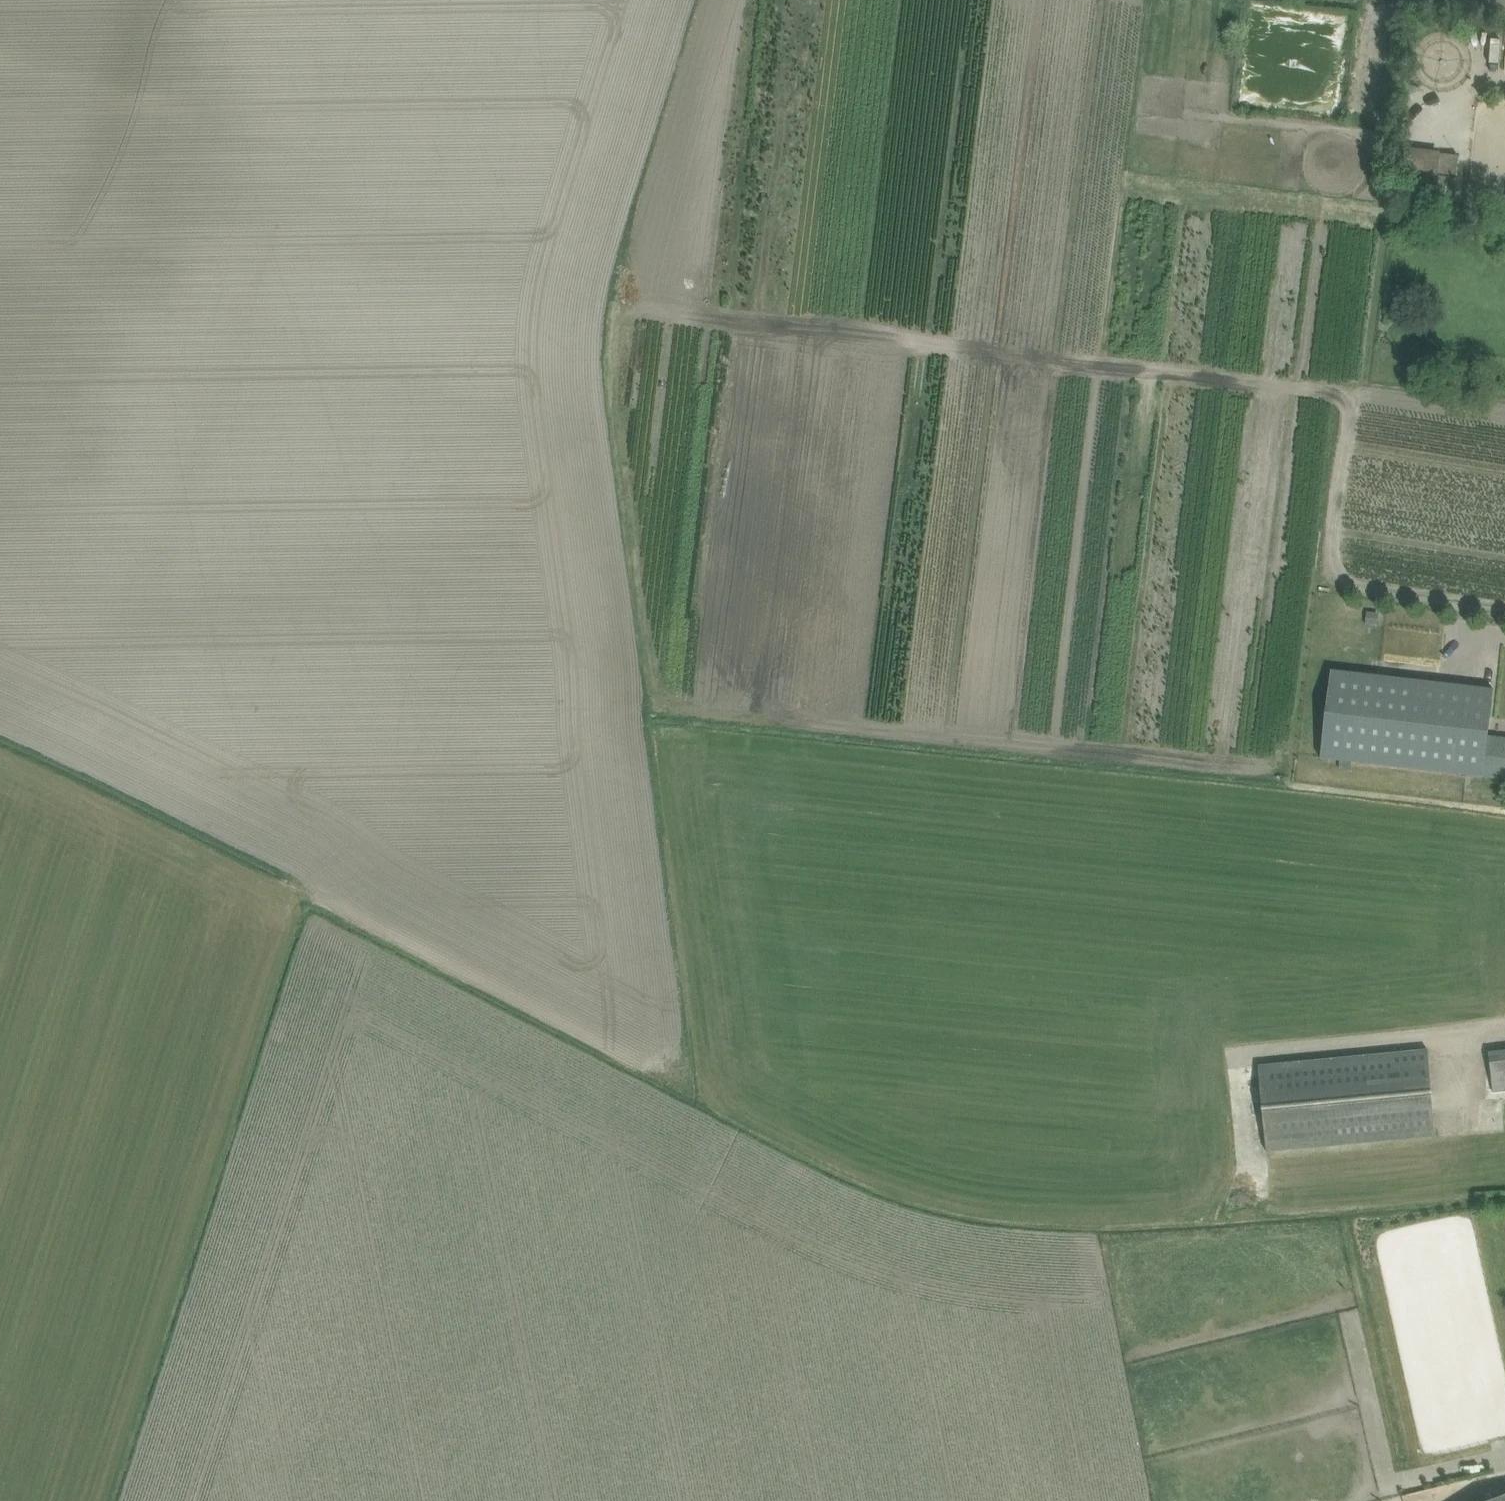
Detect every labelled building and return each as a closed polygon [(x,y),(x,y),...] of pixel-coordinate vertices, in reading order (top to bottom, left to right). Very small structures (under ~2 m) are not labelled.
[(1400,146),(1395,180),(1408,182),(1406,195),(1420,197),(1421,183),(1436,185),(1438,167),(1458,169),(1459,156),(1440,153),(1440,151),(1400,146)] [(1367,612),(1366,626),(1377,627),(1378,613),(1367,612)] [(1321,758),(1504,779),(1504,738),(1489,736),(1494,689),(1467,686),(1331,670),(1321,758)] [(1468,674),(1467,686),(1494,689),(1496,677),(1468,674)] [(1260,1064),(1267,1152),(1437,1137),(1429,1050),(1260,1064)] [(1493,1093),(1504,1092),(1504,1050),(1489,1051),(1493,1093)]
